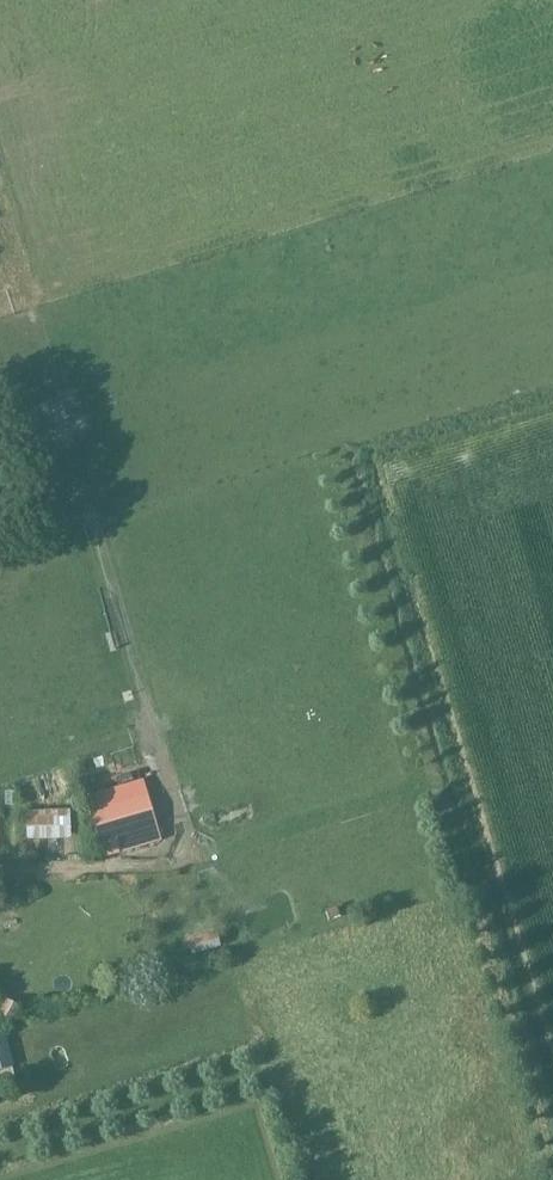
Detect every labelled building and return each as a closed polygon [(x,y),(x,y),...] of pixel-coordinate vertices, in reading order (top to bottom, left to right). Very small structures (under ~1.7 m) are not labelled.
[(28,809),(29,838),(73,837),(72,808),(28,809)]
